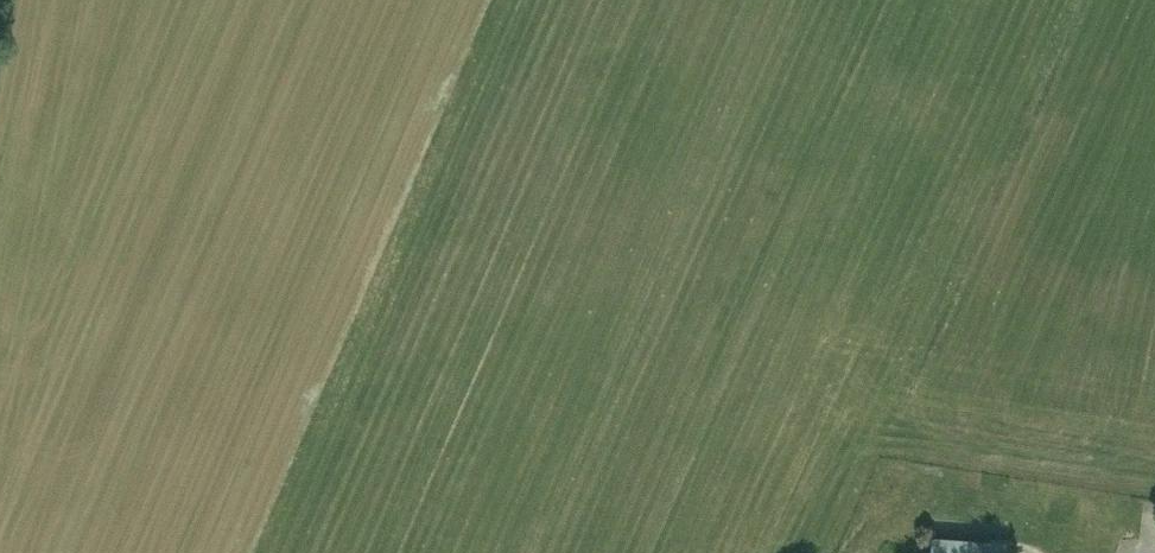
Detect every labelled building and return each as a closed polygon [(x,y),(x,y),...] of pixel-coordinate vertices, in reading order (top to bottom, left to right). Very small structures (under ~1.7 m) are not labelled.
[(937,552),(1012,552),(1012,536),(937,536),(937,552)]
